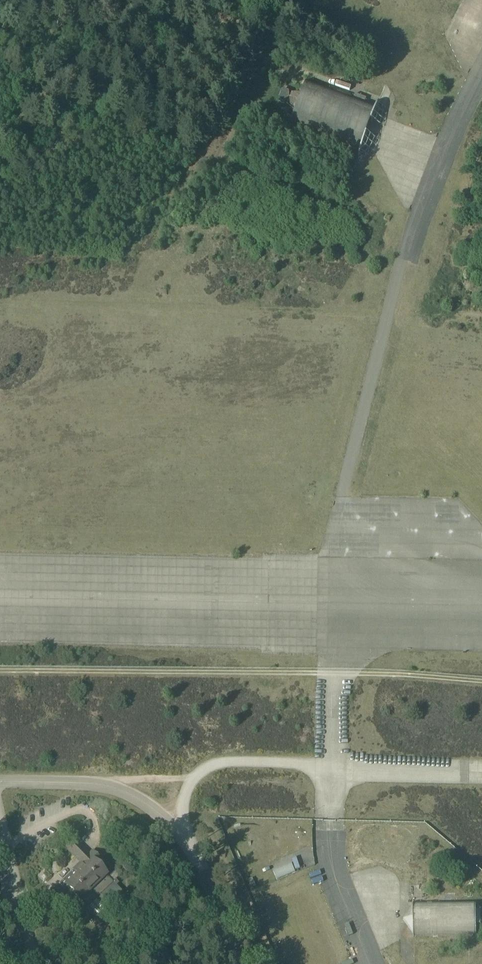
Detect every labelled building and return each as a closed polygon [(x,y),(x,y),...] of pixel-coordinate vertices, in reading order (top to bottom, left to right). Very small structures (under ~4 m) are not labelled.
[(333,90),(307,80),(302,95),(292,94),(288,104),(296,110),(291,124),(332,139),(361,148),(376,106),(366,102),(367,99),(355,94),(353,98),(351,97),(333,90)] [(283,90),(280,102),(285,103),(290,99),(289,92),(283,90)] [(83,849),(76,841),(73,838),(64,846),(74,857),(80,863),(81,863),(59,884),(65,890),(70,896),(71,897),(74,894),(79,900),(79,899),(88,908),(97,900),(106,909),(122,893),(116,886),(118,884),(115,881),(113,883),(105,875),(99,868),(101,866),(98,863),(100,860),(97,857),(95,855),(93,852),(92,852),(89,855),(88,854),(83,849)] [(106,873),(110,877),(118,869),(114,865),(106,873)] [(118,869),(110,877),(109,878),(113,882),(115,880),(122,873),(118,869)] [(457,902),(415,903),(413,903),(414,935),(415,935),(476,935),(476,926),(481,926),(481,911),(476,911),(476,902),(457,902)]
